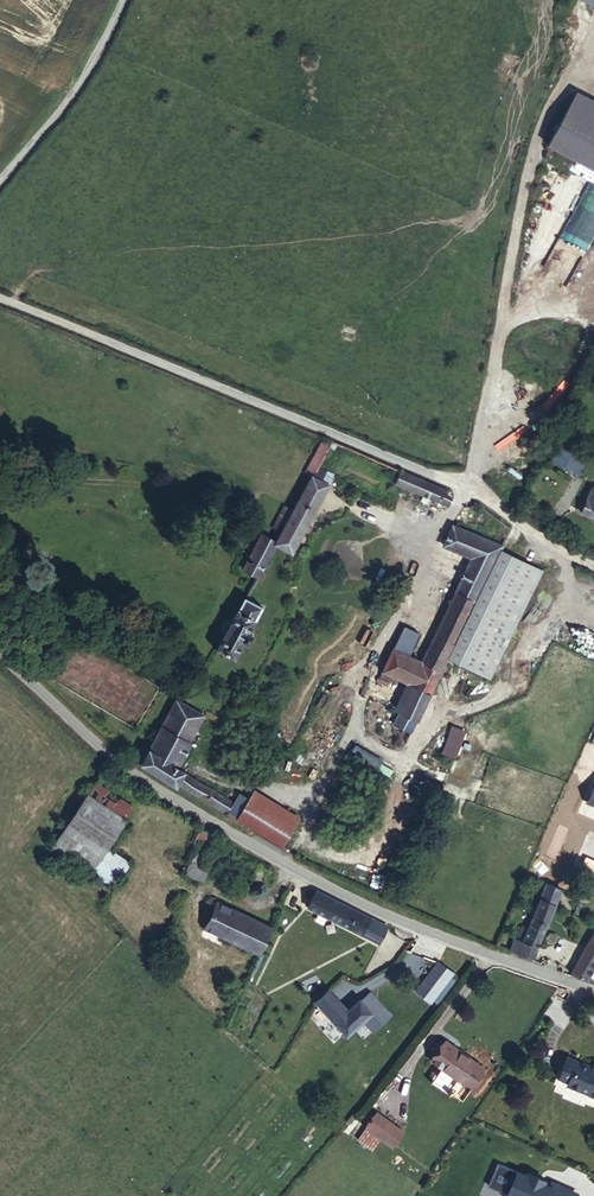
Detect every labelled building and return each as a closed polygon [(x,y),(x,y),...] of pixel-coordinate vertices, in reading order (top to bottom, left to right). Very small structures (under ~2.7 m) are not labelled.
[(593,8),(593,0),(579,0),(593,8)] [(567,89),(543,147),(593,168),(593,101),(567,89)] [(441,503),(446,490),(401,471),(396,484),(441,503)] [(291,553),(328,484),(311,476),(275,544),(291,553)] [(591,487),(580,513),(593,520),(593,489),(591,487)] [(411,733),(447,658),(500,550),(451,526),(443,545),(471,558),(422,662),(392,648),(382,672),(411,685),(393,724),(411,733)] [(258,577),(275,544),(260,536),(243,569),(258,577)] [(489,678),(542,570),(500,550),(447,658),(489,678)] [(248,632),(262,606),(244,597),(217,649),(235,658),(244,641),(248,643),(253,634),(248,632)] [(197,727),(203,716),(175,699),(169,710),(197,727)] [(175,767),(197,727),(169,710),(141,764),(176,786),(183,772),(175,767)] [(441,753),(455,758),(466,730),(451,725),(441,753)] [(125,819),(139,796),(102,772),(87,794),(125,819)] [(282,847),(298,821),(251,792),(236,819),(267,838),(282,847)] [(106,847),(125,819),(87,794),(44,860),(82,884),(90,872),(106,847)] [(207,849),(213,836),(201,830),(195,844),(197,845),(207,849)] [(204,857),(207,849),(197,845),(190,861),(201,866),(205,857),(204,857)] [(114,888),(130,863),(106,847),(90,872),(114,888)] [(203,881),(208,869),(201,866),(190,861),(185,873),(203,881)] [(382,945),(391,928),(316,890),(298,882),(292,893),(310,902),(307,908),(382,945)] [(554,904),(560,889),(546,883),(539,898),(554,904)] [(533,957),(537,946),(554,904),(539,898),(527,929),(522,926),(517,939),(515,938),(510,950),(533,957)] [(221,935),(233,910),(217,902),(204,927),(221,935)] [(259,953),(271,928),(233,910),(221,935),(259,953)] [(571,974),(586,980),(593,965),(593,932),(571,974)] [(437,962),(415,991),(429,1002),(452,973),(437,962)] [(372,1011),(359,999),(347,1010),(327,989),(315,1001),(332,1018),(343,1029),(348,1034),(372,1011)] [(371,997),(364,1003),(372,1011),(381,1022),(388,1016),(380,1008),(381,1008),(371,997)] [(343,1029),(332,1018),(328,1021),(336,1030),(338,1033),(343,1029)] [(470,1088),(483,1068),(445,1041),(431,1061),(470,1088)] [(567,1058),(560,1075),(569,1078),(567,1084),(589,1093),(588,1094),(593,1096),(593,1069),(567,1058)] [(392,1146),(402,1132),(376,1113),(366,1127),(392,1146)] [(429,1173),(392,1146),(366,1127),(358,1139),(419,1185),(429,1173)] [(576,1195),(551,1184),(549,1187),(539,1182),(540,1179),(528,1173),(527,1176),(513,1170),(508,1181),(512,1183),(506,1195),(576,1195)]
